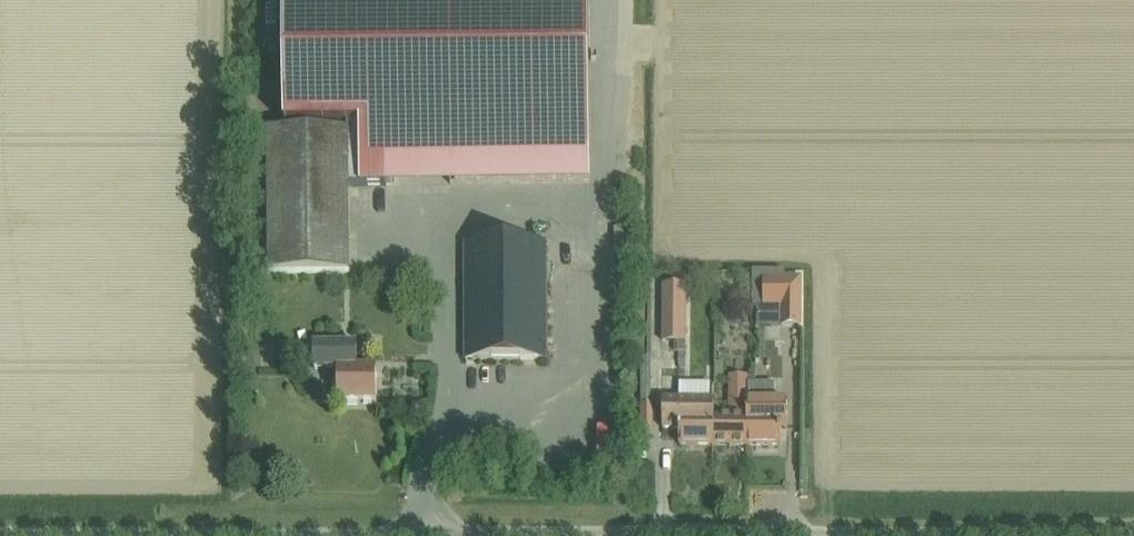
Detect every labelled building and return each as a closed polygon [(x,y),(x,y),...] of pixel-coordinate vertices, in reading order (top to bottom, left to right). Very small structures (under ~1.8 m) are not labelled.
[(290,125),(352,124),(352,131),(362,131),(362,151),(348,151),(349,187),(387,186),(386,155),(595,153),(594,0),(289,0),(290,125)] [(268,131),(269,274),(349,273),(349,187),(348,151),(362,151),(362,131),(352,131),(268,131)] [(466,244),(466,361),(547,361),(546,244),(466,244)] [(802,284),(763,283),(763,313),(780,313),(779,334),(802,334),(802,284)] [(685,287),(662,288),(662,347),(678,347),(677,370),(685,370),(685,287)] [(376,403),(376,370),(357,370),(357,346),(314,346),(314,371),(338,371),(338,403),(376,403)] [(746,418),(747,418),(747,402),(747,378),(729,378),(728,418),(713,418),(713,447),(746,447),(746,418)] [(713,418),(713,402),(662,401),(662,430),(679,430),(679,446),(713,447),(713,418)] [(747,418),(746,418),(746,447),(780,447),(780,420),(787,420),(787,402),(747,402),(747,418)]
